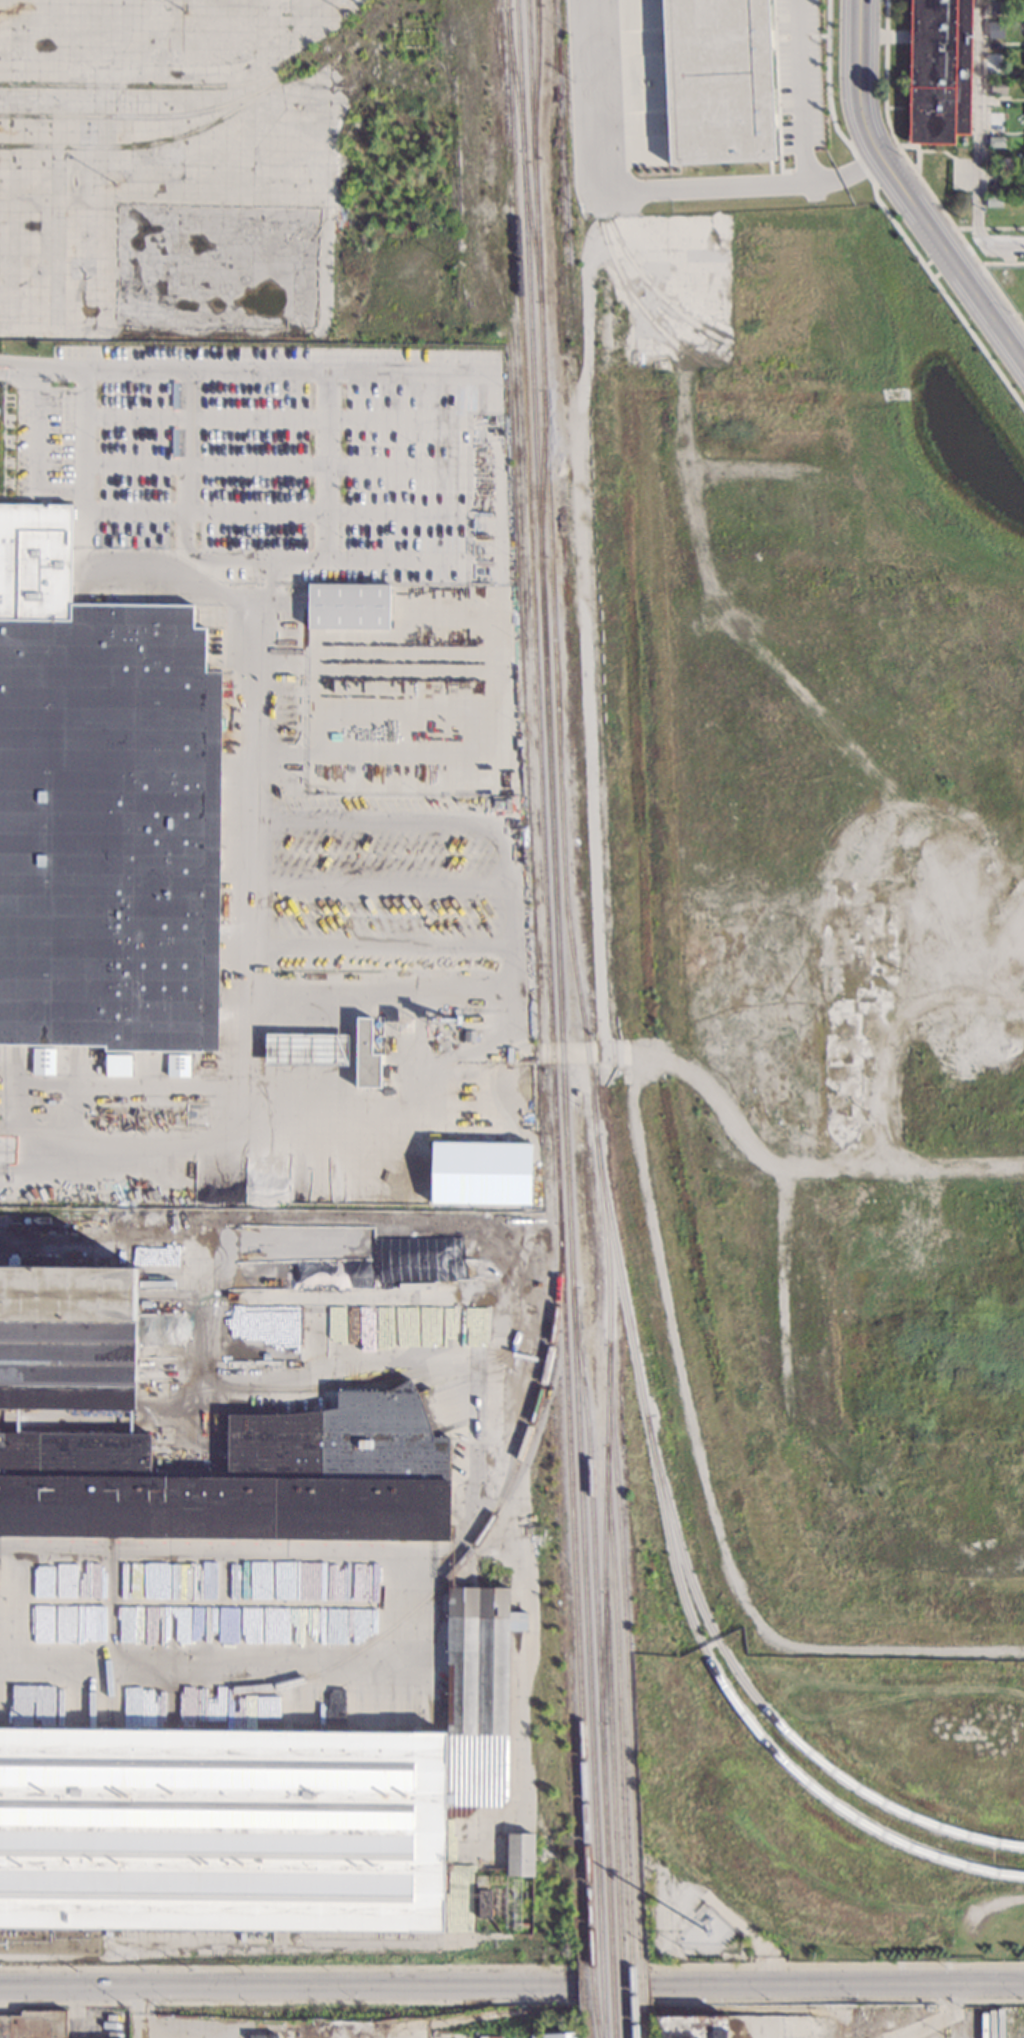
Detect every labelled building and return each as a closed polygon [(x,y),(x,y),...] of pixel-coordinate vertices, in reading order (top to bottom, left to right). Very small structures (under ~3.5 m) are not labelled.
[(667,164),(660,0),(766,0),(773,159),(669,164),(667,164)] [(907,143),(910,0),(969,0),(967,134),(953,135),(953,144),(907,143)] [(1003,15),(989,14),(989,0),(1003,1),(1003,15)] [(989,22),(989,38),(1002,38),(1003,22),(989,22)] [(1004,94),(989,94),(990,79),(1001,80),(1004,80),(1004,94)] [(1002,130),(988,129),(989,107),(1001,108),(1002,108),(1002,130)] [(1003,148),(987,148),(987,137),(1002,138),(1004,138),(1003,148)] [(1002,181),(986,181),(986,166),(987,166),(1002,166),(1002,181)] [(999,207),(984,206),(984,197),(986,197),(999,198),(999,207)] [(108,1047),(0,1044),(0,506),(15,506),(43,506),(43,511),(50,511),(50,507),(75,507),(74,548),(73,605),(194,607),(193,627),(205,627),(205,669),(222,669),(217,1051),(108,1050),(108,1047)] [(309,582),(389,584),(388,630),(308,628),(309,582)] [(373,1054),(383,1054),(382,1088),(354,1087),(356,1015),(374,1016),(373,1054)] [(55,1048),(32,1048),(31,1075),(54,1075),(55,1048)] [(105,1053),(105,1076),(131,1077),(131,1054),(105,1053)] [(189,1076),(189,1054),(167,1055),(168,1077),(189,1076)] [(431,1203),(432,1142),(531,1144),(531,1204),(431,1203)] [(17,1409),(0,1409),(0,1266),(53,1267),(137,1268),(136,1410),(130,1410),(17,1409)] [(448,1540),(0,1537),(0,1433),(17,1433),(130,1434),(150,1434),(150,1469),(225,1469),(226,1415),(300,1413),(333,1409),(348,1405),(366,1400),(392,1389),(408,1379),(416,1393),(421,1392),(432,1424),(436,1437),(448,1437),(448,1481),(449,1481),(448,1517),(448,1540)] [(99,1956),(0,1955),(0,1728),(193,1730),(193,1721),(226,1721),(226,1731),(446,1733),(448,1587),(451,1587),(510,1587),(508,1799),(500,1808),(477,1808),(465,1819),(445,1819),(445,1933),(105,1930),(105,1935),(100,1935),(99,1956)] [(534,1877),(506,1877),(506,1834),(534,1834),(534,1877)] [(491,1920),(478,1920),(478,1891),(491,1891),(491,1920)] [(66,2011),(66,2037),(0,2037),(0,2017),(20,2017),(20,2013),(23,2011),(66,2011)] [(726,2017),(726,2037),(662,2037),(655,2017),(726,2017)]
